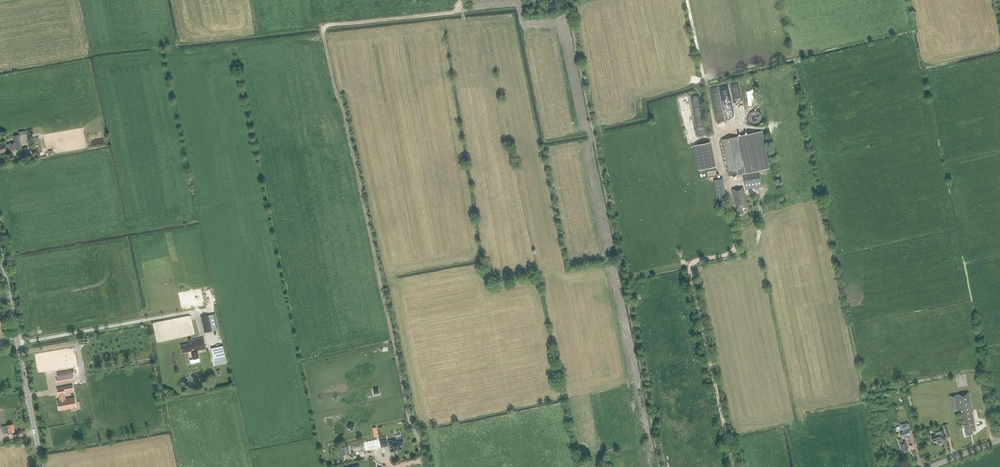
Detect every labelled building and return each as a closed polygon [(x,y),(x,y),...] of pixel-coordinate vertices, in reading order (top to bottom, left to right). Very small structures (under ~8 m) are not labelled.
[(681,97),(681,111),(690,110),(689,97),(681,97)] [(762,120),(762,119),(762,118),(762,116),(761,115),(761,114),(760,113),(758,112),(757,111),(756,111),(754,111),(753,111),(751,112),(750,113),(749,114),(748,115),(748,116),(748,118),(748,119),(748,120),(748,122),(749,123),(750,124),(751,125),(753,125),(754,126),(756,126),(757,125),(758,125),(760,124),(761,123),(761,122),(762,120)] [(739,136),(721,140),(728,177),(743,174),(746,190),(762,187),(759,170),(769,168),(762,131),(739,136)] [(14,143),(0,145),(0,153),(22,149),(19,135),(13,136),(14,143)] [(693,144),(697,169),(715,166),(711,141),(693,144)] [(723,178),(714,179),(716,196),(725,195),(723,178)] [(743,187),(732,189),(735,208),(736,208),(736,211),(736,213),(737,213),(737,215),(743,214),(742,208),(747,208),(743,187)] [(204,333),(212,331),(209,315),(201,317),(204,333)] [(197,351),(206,349),(203,338),(192,341),(191,339),(188,340),(188,341),(187,342),(188,344),(180,346),(182,353),(191,351),(191,352),(193,360),(199,358),(197,351)] [(214,361),(226,358),(224,352),(212,355),(214,361)] [(56,378),(57,382),(74,379),(73,374),(74,374),(74,370),(57,373),(58,378),(56,378)] [(64,387),(57,388),(58,395),(59,395),(60,400),(57,401),(59,410),(76,407),(75,397),(65,399),(65,394),(64,391),(64,387)] [(966,435),(973,434),(972,431),(976,431),(974,423),(975,423),(973,413),(973,412),(973,409),(972,409),(969,392),(949,396),(952,412),(960,410),(963,426),(964,425),(966,435)] [(901,438),(911,434),(907,423),(900,425),(902,432),(900,433),(901,438)] [(7,426),(5,426),(2,427),(3,432),(4,433),(6,433),(14,432),(13,424),(7,425),(7,426)] [(938,442),(947,439),(945,434),(944,430),(940,431),(941,431),(935,433),(936,435),(931,436),(933,442),(937,440),(938,442)] [(379,438),(379,439),(381,448),(390,446),(391,452),(402,450),(401,445),(404,444),(403,439),(389,441),(387,441),(386,437),(379,438)] [(907,448),(908,448),(906,440),(902,442),(902,439),(898,440),(902,451),(903,450),(904,452),(908,451),(907,448)] [(340,447),(342,455),(349,453),(348,446),(340,447)]
